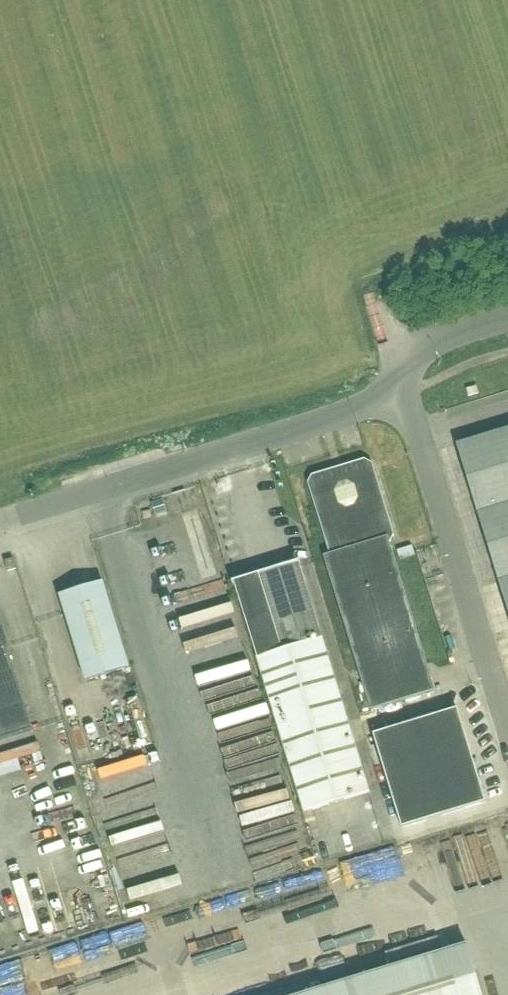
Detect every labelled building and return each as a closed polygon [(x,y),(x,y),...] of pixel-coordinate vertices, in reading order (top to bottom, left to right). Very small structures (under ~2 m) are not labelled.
[(507,614),(507,429),(456,445),(507,614)] [(365,460),(348,465),(312,476),(308,484),(330,554),(323,556),(371,711),(435,692),(390,543),(394,536),(372,464),(365,460)] [(13,559),(5,562),(8,572),(16,569),(13,559)] [(257,659),(304,813),(370,793),(323,639),(322,639),(300,567),(301,567),(300,562),(294,564),(295,566),(279,570),(279,569),(260,575),(283,651),(257,659)] [(86,681),(129,668),(103,583),(60,596),(86,681)] [(33,731),(11,660),(13,660),(9,649),(0,618),(0,741),(33,731)] [(374,736),(399,817),(402,829),(486,803),(483,792),(458,710),(374,736)] [(467,945),(303,994),(482,994),(467,945)]
